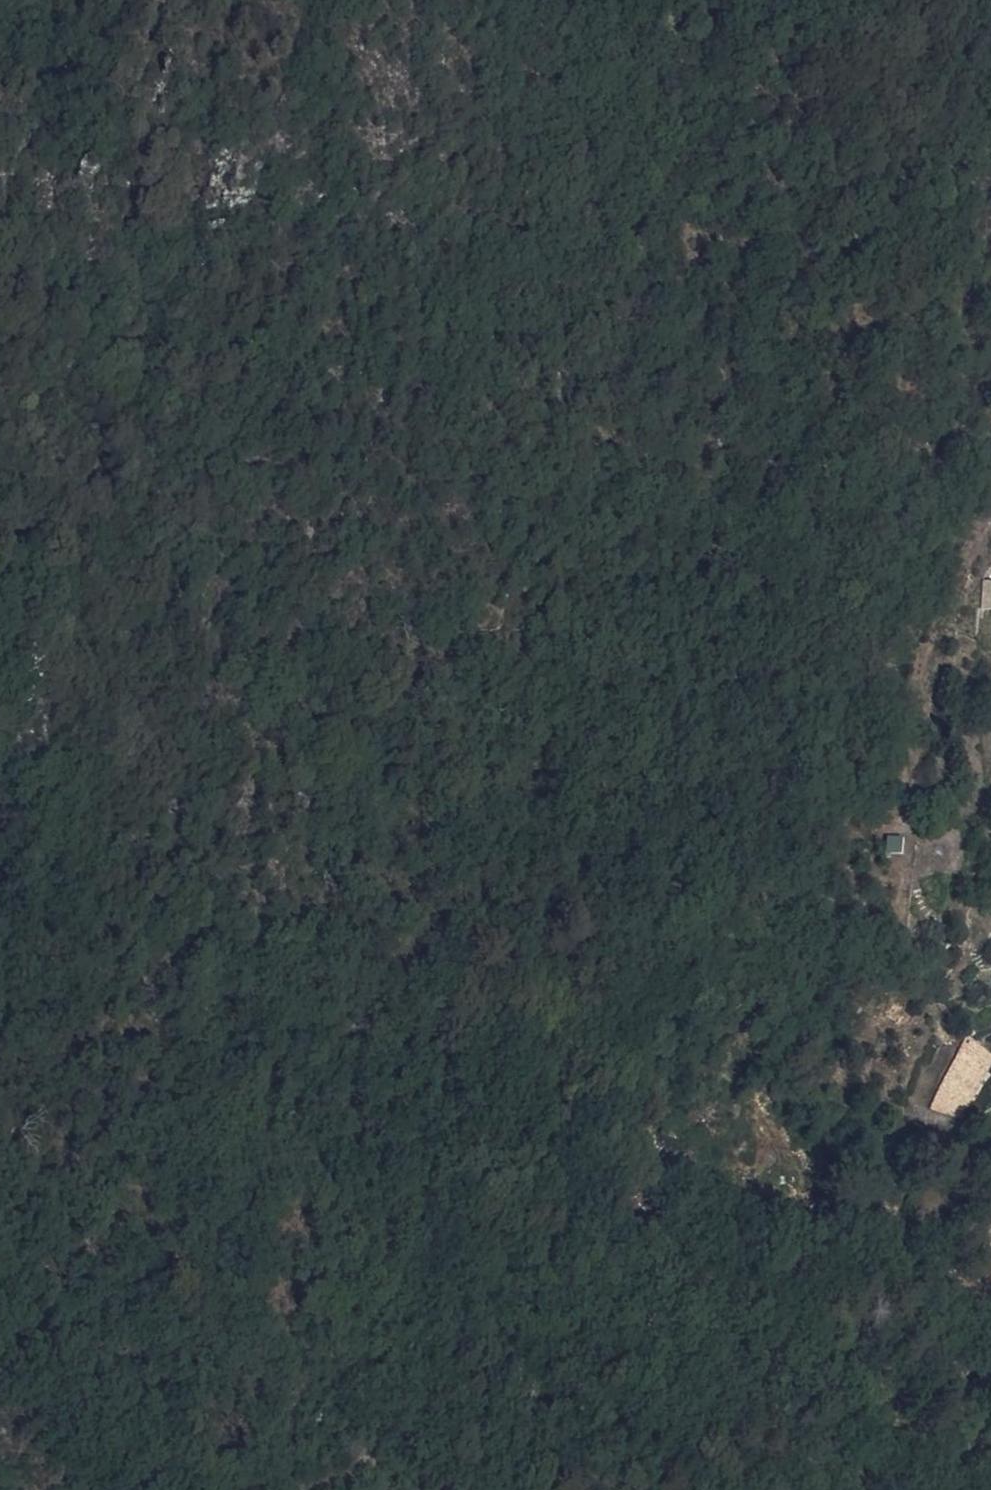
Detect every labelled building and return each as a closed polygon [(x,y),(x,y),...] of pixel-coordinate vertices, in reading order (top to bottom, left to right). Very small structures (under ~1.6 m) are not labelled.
[(982,591),(990,593),(990,567),(982,591)] [(642,981),(634,974),(627,982),(634,989),(642,981)] [(971,1028),(933,1090),(963,1105),(990,1062),(990,1039),(971,1028)]
